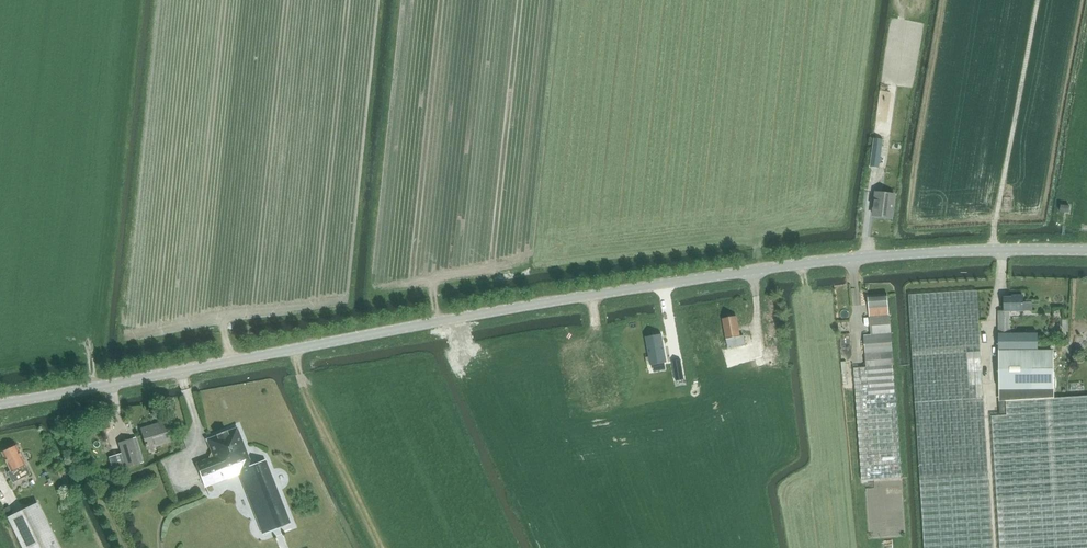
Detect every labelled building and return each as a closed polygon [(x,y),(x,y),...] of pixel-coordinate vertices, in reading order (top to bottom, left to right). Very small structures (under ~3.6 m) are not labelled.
[(897,109),(894,120),(901,121),(903,110),(897,109)] [(882,138),(874,137),(869,166),(879,168),(882,138)] [(897,194),(876,191),(873,215),(894,218),(897,194)] [(1070,206),(1061,205),(1060,212),(1069,213),(1070,206)] [(986,427),(977,291),(909,295),(924,547),(993,547),(986,427)] [(902,477),(894,365),(890,315),(889,315),(887,294),(868,295),(871,334),(864,335),(866,367),(854,368),(861,480),(902,477)] [(1000,402),(1053,398),(1053,351),(1038,351),(1038,334),(1034,334),(1034,333),(1010,333),(1010,311),(1024,311),(1023,296),(1013,296),(1013,297),(1004,298),(1004,312),(998,312),(1000,402)] [(730,330),(725,331),(729,348),(746,345),(753,343),(758,343),(755,326),(747,327),(745,318),(728,321),(730,330)] [(662,334),(646,337),(651,365),(667,362),(662,334)] [(680,363),(672,365),(679,391),(687,389),(680,363)] [(1053,398),(1000,402),(1000,416),(992,416),(1000,547),(1086,547),(1086,396),(1053,398)] [(144,427),(141,428),(147,449),(170,442),(166,427),(164,421),(144,427)] [(213,457),(196,464),(205,487),(205,488),(239,475),(262,534),(290,523),(266,460),(252,465),(237,428),(227,432),(227,431),(216,435),(216,436),(206,440),(213,457)] [(137,437),(132,438),(118,443),(122,455),(113,458),(116,471),(144,462),(137,437)] [(17,446),(2,453),(11,471),(8,473),(13,483),(30,474),(24,461),(25,460),(23,456),(21,456),(17,446)] [(761,471),(763,463),(758,461),(755,470),(761,471)] [(37,503),(7,517),(22,547),(59,547),(37,503)]
